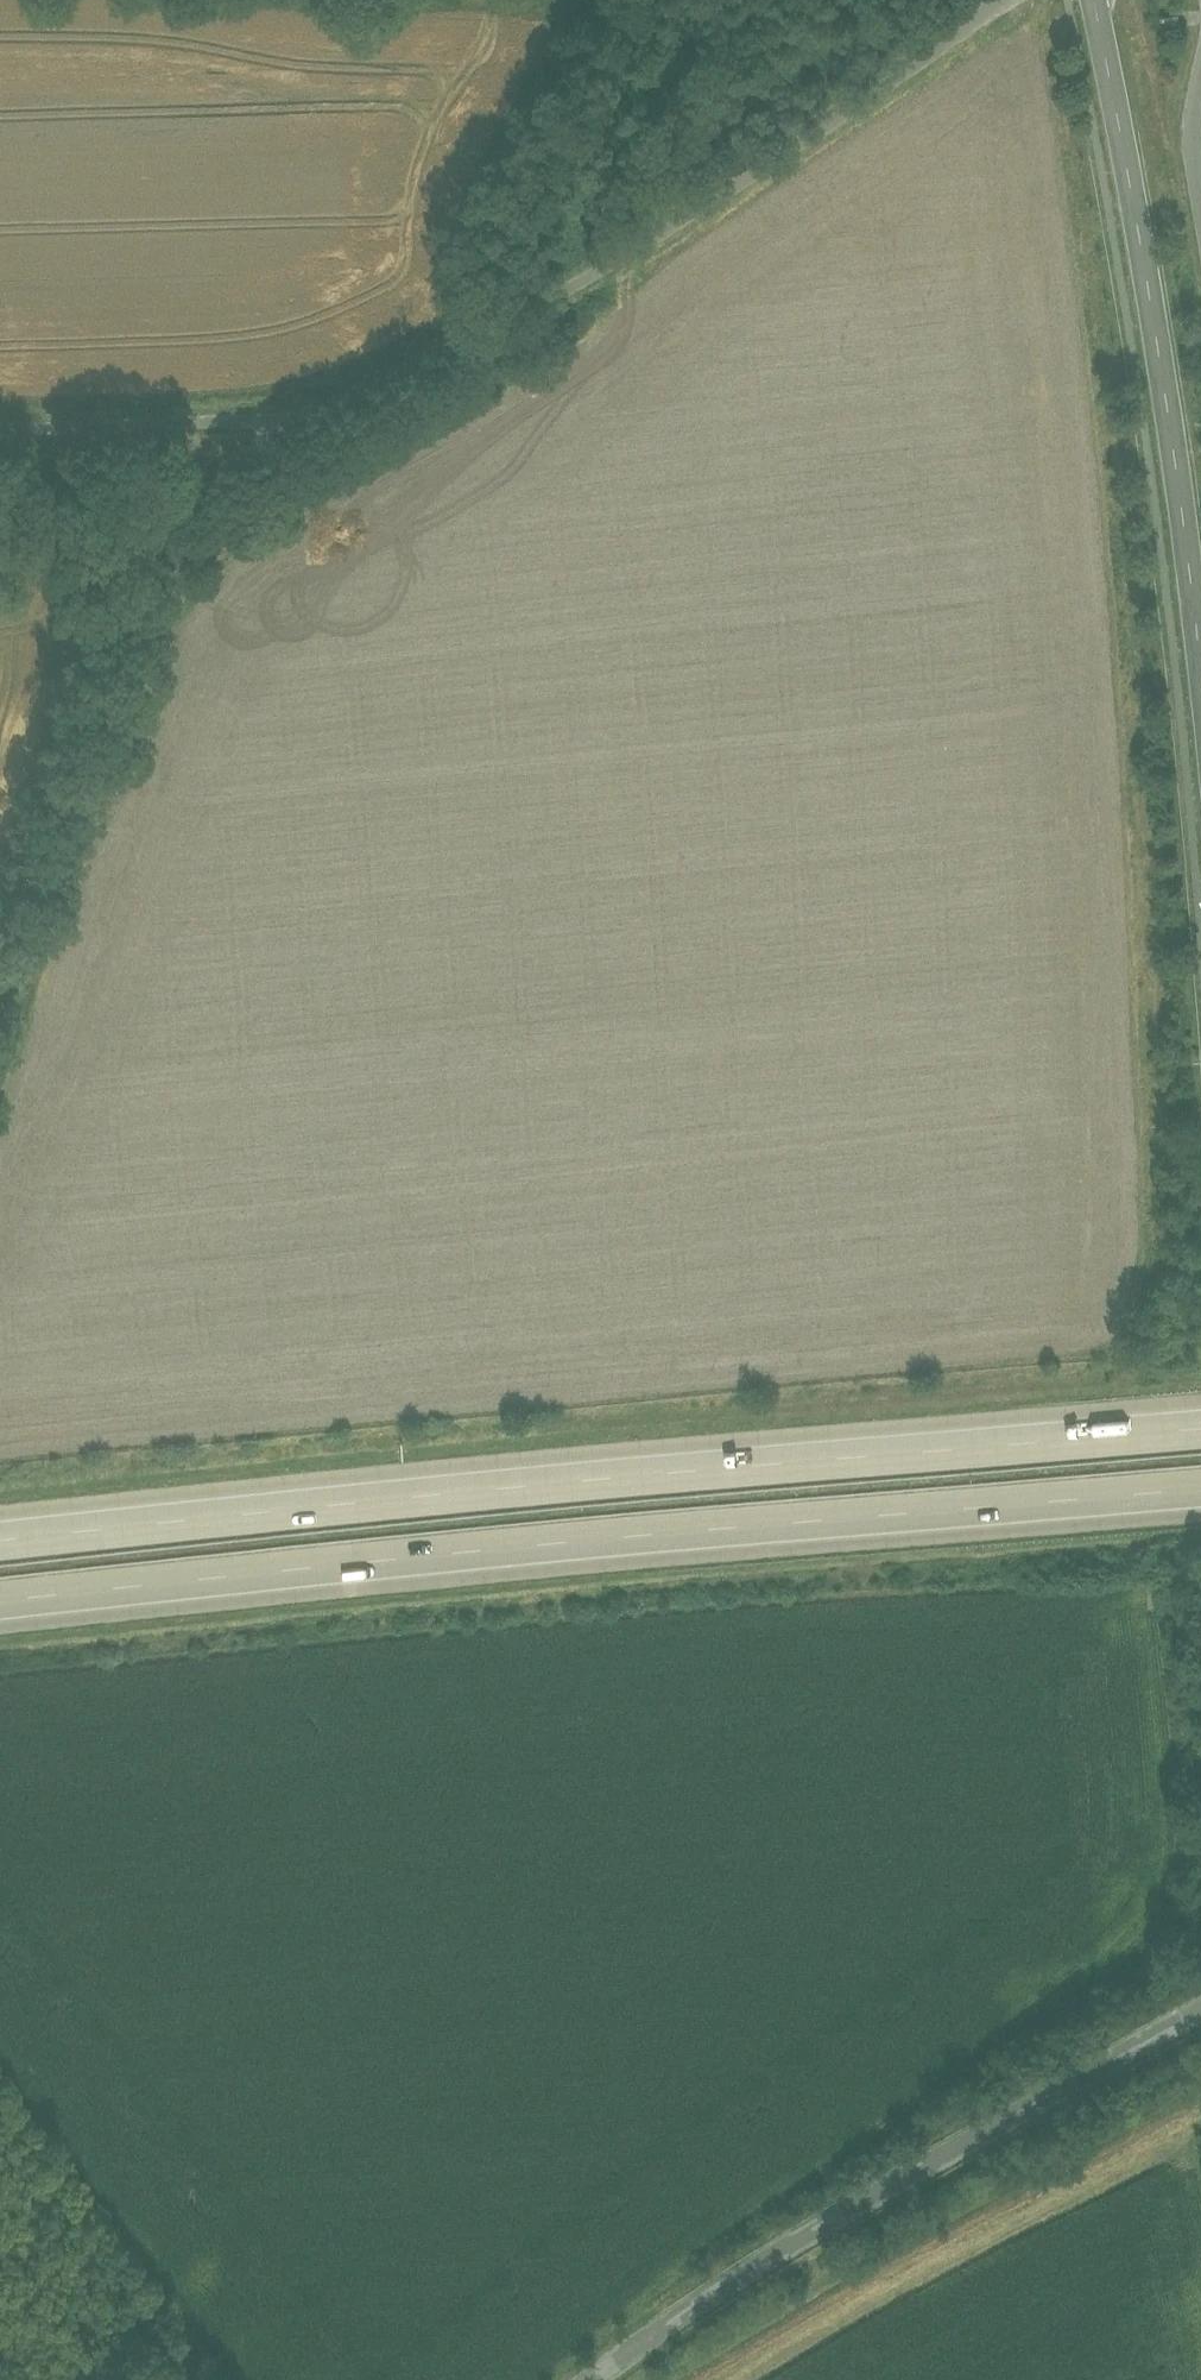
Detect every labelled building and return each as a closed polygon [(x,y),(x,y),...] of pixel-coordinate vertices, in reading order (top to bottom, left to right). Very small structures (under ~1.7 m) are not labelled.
[(1175,14),(1159,16),(1160,32),(1176,31),(1175,14)]
